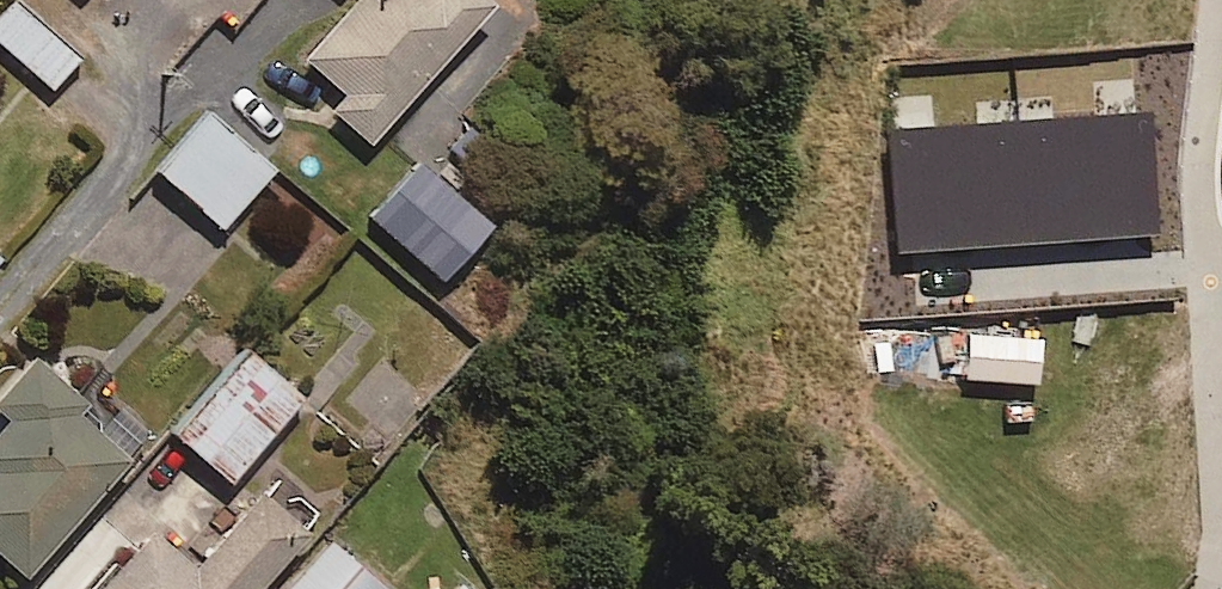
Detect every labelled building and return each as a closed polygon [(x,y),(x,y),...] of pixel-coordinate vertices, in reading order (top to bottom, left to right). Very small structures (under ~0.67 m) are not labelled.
[(487,8),(477,0),(356,0),(303,60),(344,96),(330,111),(367,144),(487,8)] [(78,57),(12,1),(0,16),(0,47),(50,90),(78,57)] [(1153,111),(889,129),(898,255),(1161,238),(1153,111)] [(220,228),(270,170),(206,113),(155,171),(220,228)] [(436,285),(487,227),(417,164),(365,222),(436,285)] [(227,484),(299,398),(245,354),(174,439),(227,484)] [(100,420),(30,359),(0,393),(0,556),(25,577),(147,435),(112,406),(100,420)] [(304,534),(257,494),(191,571),(148,533),(99,588),(256,588),(304,534)] [(353,566),(326,543),(287,588),(333,588),(353,566)] [(357,567),(337,588),(381,588),(357,567)]
